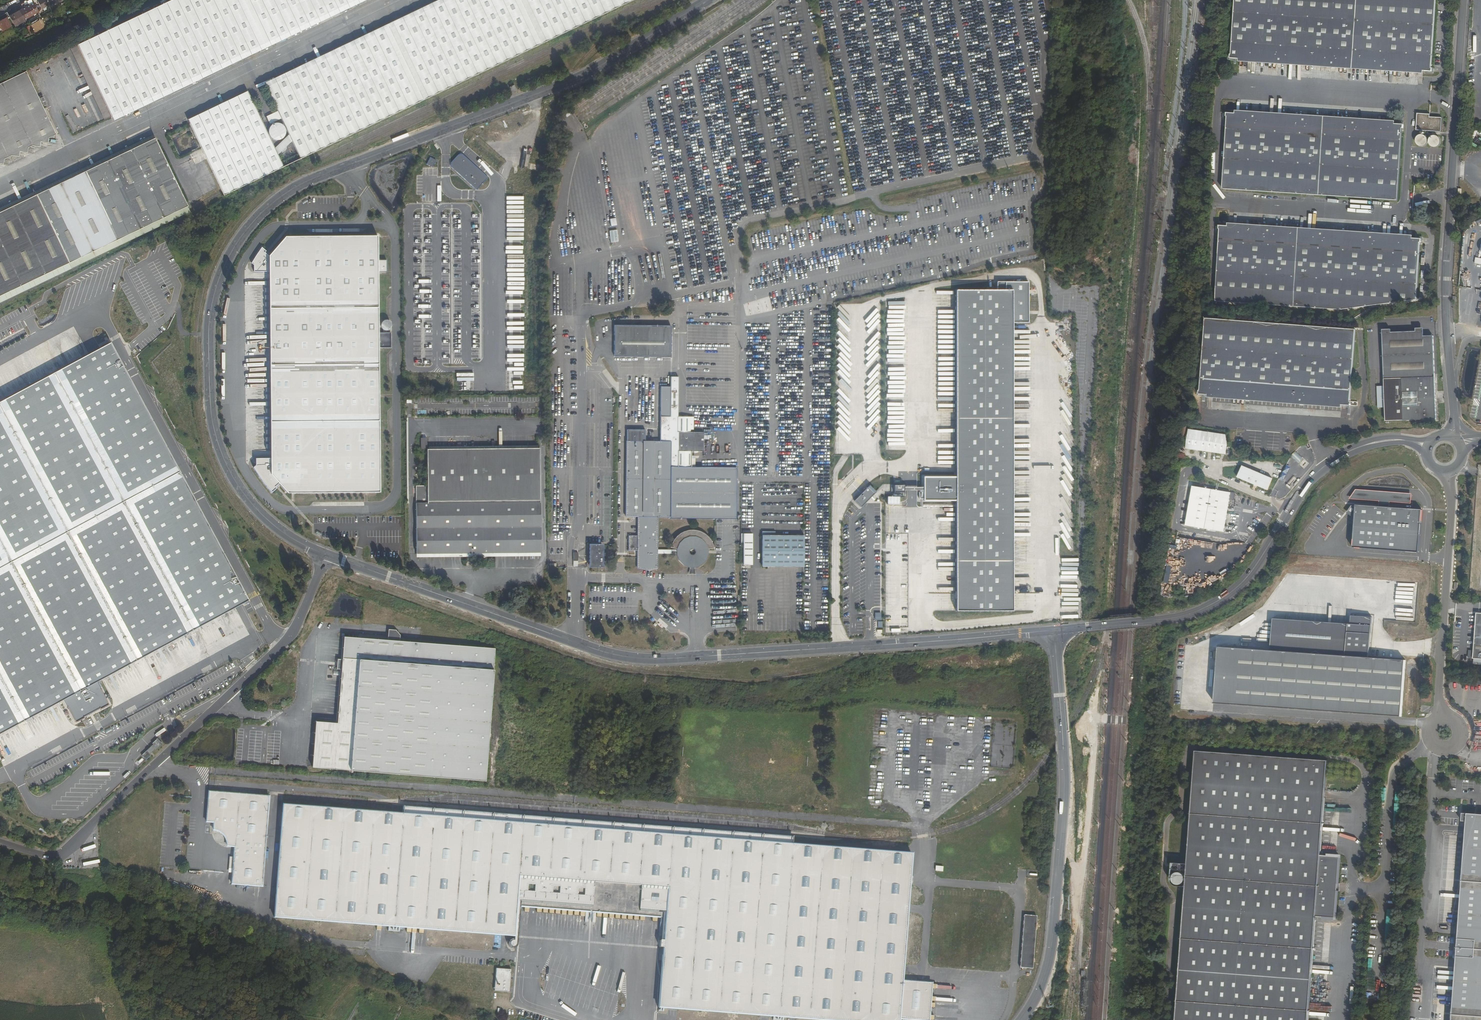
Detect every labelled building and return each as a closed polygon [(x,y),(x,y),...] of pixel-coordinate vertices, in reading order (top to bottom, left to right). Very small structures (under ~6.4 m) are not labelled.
[(27,19),(39,12),(32,0),(29,0),(28,1),(30,5),(21,9),(27,19)] [(42,9),(50,5),(48,0),(39,0),(37,1),(42,9)] [(83,42),(117,114),(356,0),(172,0),(83,42)] [(633,0),(450,0),(434,7),(266,87),(300,159),(412,106),(633,0)] [(1424,68),(1423,68),(1432,69),(1435,0),(1234,0),(1231,61),(1240,61),(1240,59),(1424,68)] [(27,19),(21,9),(9,16),(14,25),(15,27),(28,20),(27,19)] [(7,12),(1,16),(3,20),(0,22),(0,25),(3,31),(14,25),(9,16),(7,12)] [(117,114),(83,42),(77,45),(112,117),(117,114)] [(70,48),(78,66),(84,63),(76,45),(70,48)] [(0,84),(0,165),(3,165),(3,160),(10,157),(17,157),(18,152),(26,154),(27,148),(32,146),(38,147),(39,143),(47,143),(48,138),(55,135),(25,72),(0,84)] [(188,120),(224,196),(284,167),(248,91),(188,120)] [(1416,129),(1441,130),(1441,117),(1430,116),(1430,113),(1417,112),(1416,129)] [(1235,118),(1225,118),(1225,122),(1226,122),(1222,190),(1397,199),(1401,128),(1393,127),(1393,128),(1235,119),(1235,118)] [(0,212),(0,296),(28,283),(188,206),(155,138),(0,212)] [(460,152),(450,163),(450,167),(476,190),(488,176),(460,152)] [(1227,226),(1219,225),(1218,229),(1219,229),(1215,301),(1341,309),(1416,300),(1420,242),(1421,243),(1421,239),(1412,238),(1413,235),(1227,223),(1227,226)] [(283,495),(378,493),(375,236),(281,236),(264,254),(267,477),(283,495)] [(956,478),(923,477),(924,501),(955,502),(956,613),(1013,612),(1013,322),(1029,323),(1027,282),(996,282),(997,292),(956,290),(956,478)] [(1352,402),(1351,402),(1356,329),(1206,318),(1200,391),(1199,391),(1199,394),(1208,395),(1208,398),(1343,408),(1343,405),(1351,406),(1352,402)] [(671,325),(614,325),(614,357),(671,357),(671,325)] [(1435,377),(1433,336),(1424,336),(1423,328),(1416,328),(1416,332),(1391,332),(1391,329),(1382,330),(1384,379),(1435,377)] [(0,398),(0,734),(62,700),(76,725),(111,706),(98,681),(248,599),(107,340),(0,398)] [(625,517),(637,517),(637,536),(628,536),(628,551),(637,551),(637,567),(657,568),(658,554),(676,554),(677,556),(679,559),(680,561),(682,563),(684,565),(687,566),(690,567),(690,570),(695,570),(695,568),(698,567),(700,565),(702,564),(704,562),(706,559),(707,557),(708,554),(708,552),(708,549),(714,548),(713,545),(712,542),(711,539),(709,537),(706,535),(704,533),(701,532),(698,531),(695,530),(692,530),(689,530),(686,531),(683,532),(681,533),(678,535),(676,537),(674,539),(673,542),(671,545),(671,547),(676,548),(676,549),(658,549),(658,517),(669,517),(669,518),(736,519),(736,467),(691,467),(691,451),(703,451),(704,432),(690,432),(690,430),(694,430),(694,417),(678,416),(678,377),(670,376),(670,387),(660,386),(660,416),(660,441),(645,441),(645,429),(626,429),(626,441),(625,517)] [(1435,377),(1384,379),(1384,386),(1385,408),(1386,421),(1436,420),(1435,377)] [(179,382),(176,384),(176,383),(166,388),(174,403),(187,396),(179,382)] [(1385,408),(1384,386),(1377,386),(1378,408),(1385,408)] [(1226,455),(1227,445),(1226,435),(1188,430),(1185,450),(1226,455)] [(427,449),(427,485),(427,503),(416,503),(416,554),(530,553),(539,553),(541,553),(540,502),(540,441),(464,442),(464,448),(427,448),(427,449)] [(855,452),(867,453),(867,445),(855,444),(855,452)] [(1300,464),(1304,459),(1296,451),(1291,456),(1300,464)] [(1238,478),(1269,491),(1273,478),(1242,466),(1238,478)] [(416,485),(416,503),(427,503),(427,485),(416,485)] [(854,501),(862,508),(866,503),(876,491),(869,485),(854,501)] [(1185,528),(1225,534),(1231,493),(1191,487),(1185,528)] [(1418,553),(1422,512),(1356,506),(1353,548),(1418,553)] [(775,535),(775,531),(762,531),(762,566),(804,567),(804,535),(775,535)] [(741,533),(741,542),(743,542),(743,565),(752,565),(752,533),(741,533)] [(603,544),(590,544),(589,566),(602,566),(603,544)] [(1215,706),(1403,717),(1406,660),(1369,658),(1371,617),(1351,616),(1349,623),(1272,619),(1270,650),(1219,647),(1215,706)] [(391,626),(387,625),(386,635),(395,636),(396,630),(391,626)] [(330,716),(309,714),(303,759),(478,779),(492,646),(395,636),(386,635),(341,630),(338,654),(338,659),(330,716)] [(157,738),(151,744),(152,746),(147,751),(150,754),(155,749),(157,751),(164,744),(157,738)] [(1180,1019),(1314,1019),(1319,920),(1339,921),(1343,858),(1323,857),(1329,761),(1196,753),(1180,1019)] [(259,888),(269,799),(207,794),(204,823),(212,824),(211,832),(214,832),(218,834),(222,837),(225,843),(224,847),(233,848),(229,885),(259,888)] [(792,842),(400,811),(278,800),(272,902),(271,915),(284,915),(316,918),(370,923),(507,936),(509,905),(514,905),(658,914),(663,915),(662,943),(655,1007),(828,1019),(899,1019),(899,1018),(921,1019),(927,1019),(931,982),(902,980),(912,851),(792,842)] [(400,811),(792,842),(792,835),(401,804),(400,811)] [(1469,821),(1457,1019),(1480,1019),(1480,814),(1464,813),(1464,821),(1469,821)] [(1038,916),(1024,915),(1019,968),(1032,969),(1038,916)] [(510,946),(510,945),(510,944),(510,943),(509,942),(508,941),(507,940),(505,940),(504,941),(503,942),(502,943),(502,944),(501,945),(502,947),(503,948),(504,949),(505,950),(507,950),(508,949),(509,949),(510,947),(510,946)] [(500,992),(503,970),(488,967),(485,989),(500,992)]
